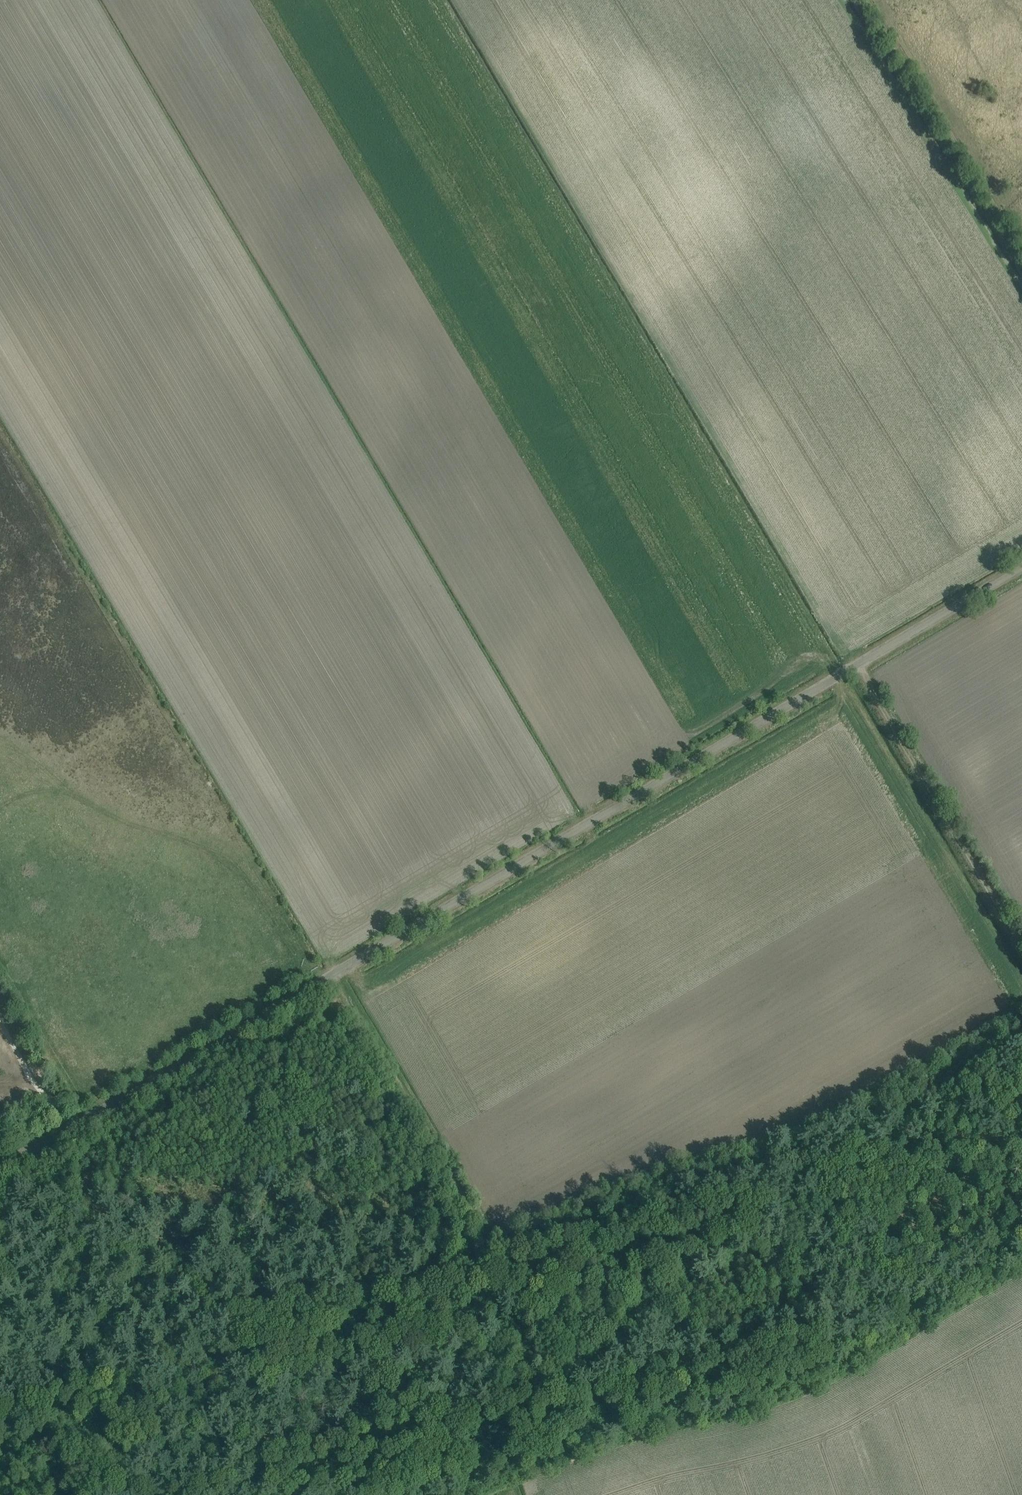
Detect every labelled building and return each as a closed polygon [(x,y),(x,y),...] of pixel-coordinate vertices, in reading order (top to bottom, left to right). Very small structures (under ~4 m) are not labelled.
[(13,1009),(0,987),(0,1012),(2,1015),(13,1009)]
